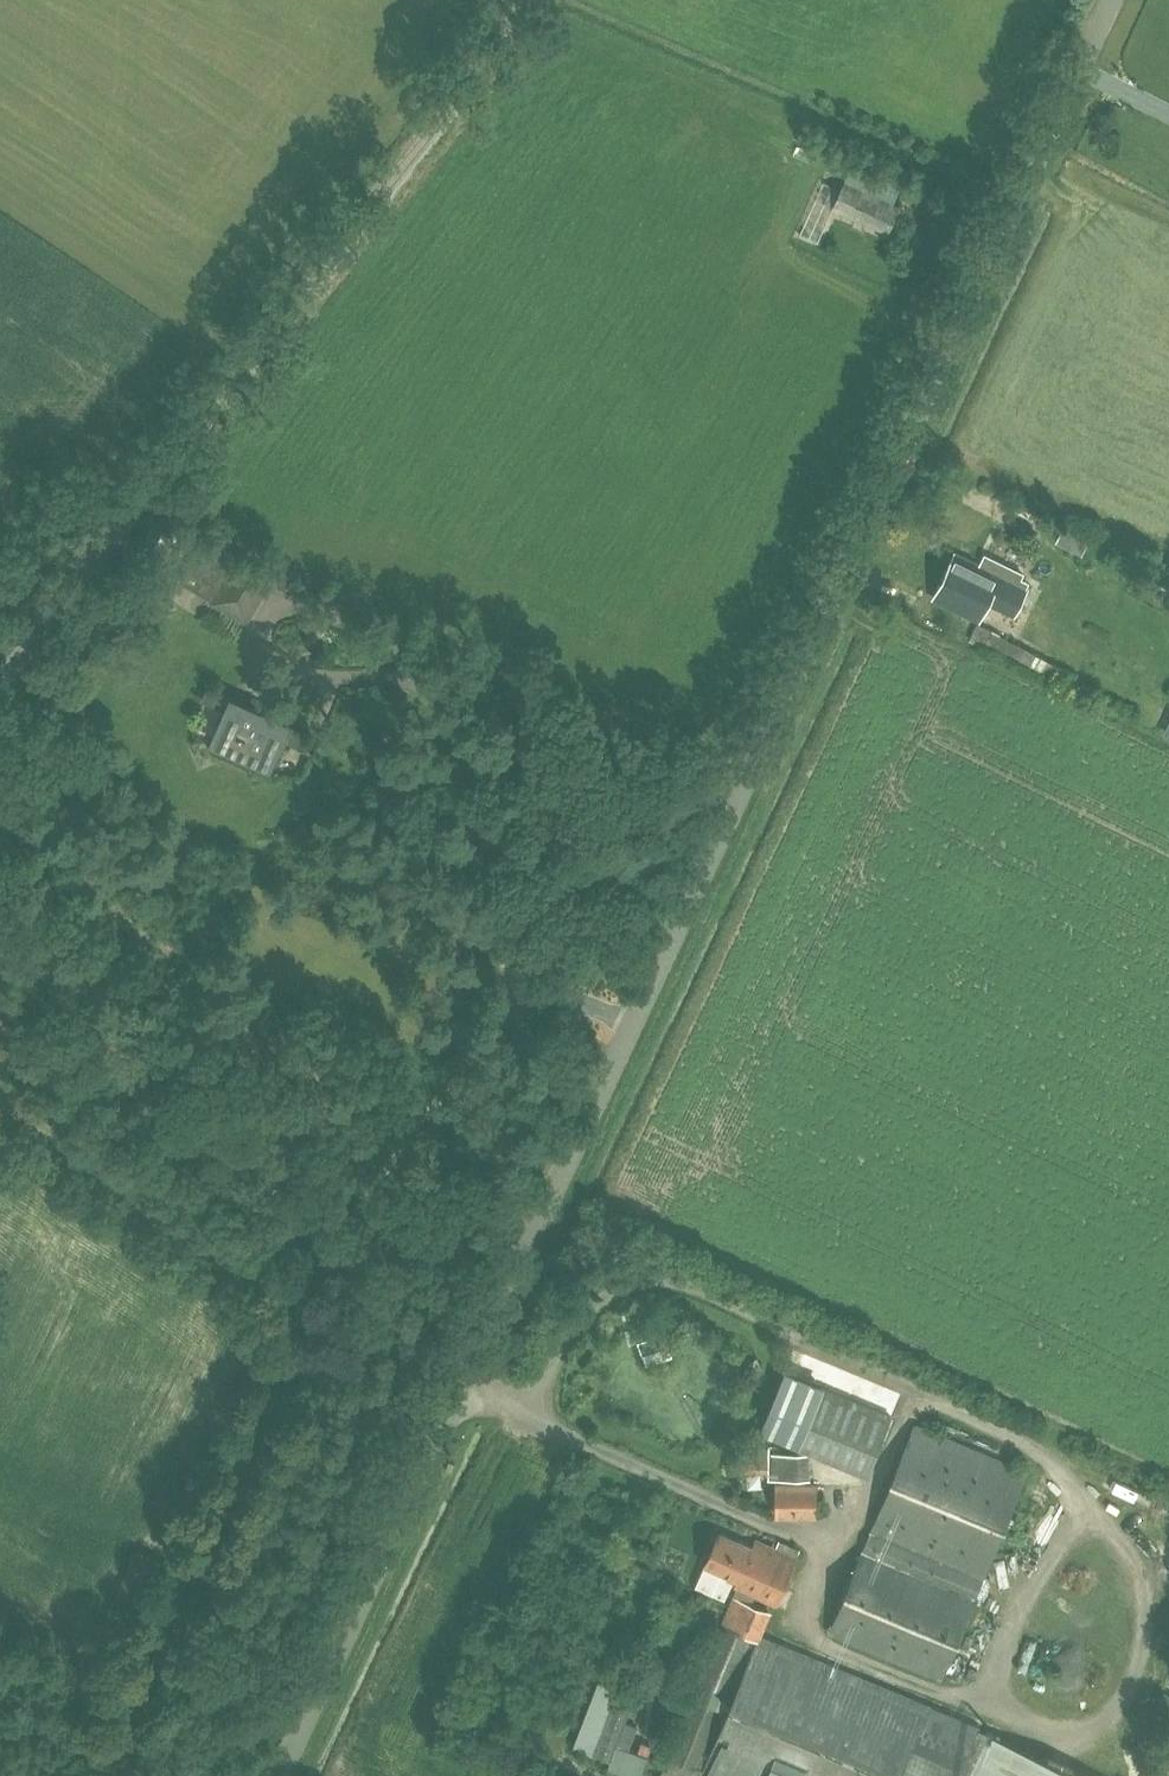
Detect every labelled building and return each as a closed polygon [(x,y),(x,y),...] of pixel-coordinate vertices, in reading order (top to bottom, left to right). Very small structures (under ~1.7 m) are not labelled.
[(899,205),(845,181),(833,207),(887,231),(899,205)] [(1015,613),(1027,588),(956,553),(935,596),(980,618),(988,601),(1015,613)] [(272,574),(239,555),(214,601),(247,619),(272,574)] [(1158,579),(1155,578),(1151,588),(1168,597),(1168,585),(1158,579)] [(1062,668),(1026,647),(983,624),(981,628),(977,626),(970,638),(1017,663),(1020,657),(1057,678),(1062,668)] [(307,749),(314,734),(233,699),(212,749),(252,766),(255,759),(271,766),(283,738),(307,749)] [(892,1415),(822,1386),(799,1443),(869,1472),(892,1415)] [(943,1680),(1029,1469),(915,1421),(829,1633),(943,1680)] [(768,1478),(812,1479),(811,1452),(769,1452),(768,1478)] [(816,1515),(816,1482),(777,1482),(777,1515),(816,1515)] [(726,1598),(736,1577),(740,1578),(737,1585),(777,1603),(797,1556),(757,1539),(754,1545),(721,1530),(706,1564),(697,1586),(726,1598)] [(660,1775),(1093,1775),(994,1735),(724,1622),(660,1775)] [(639,1724),(628,1721),(638,1691),(620,1685),(596,1759),(611,1764),(617,1745),(631,1750),(639,1724)]
